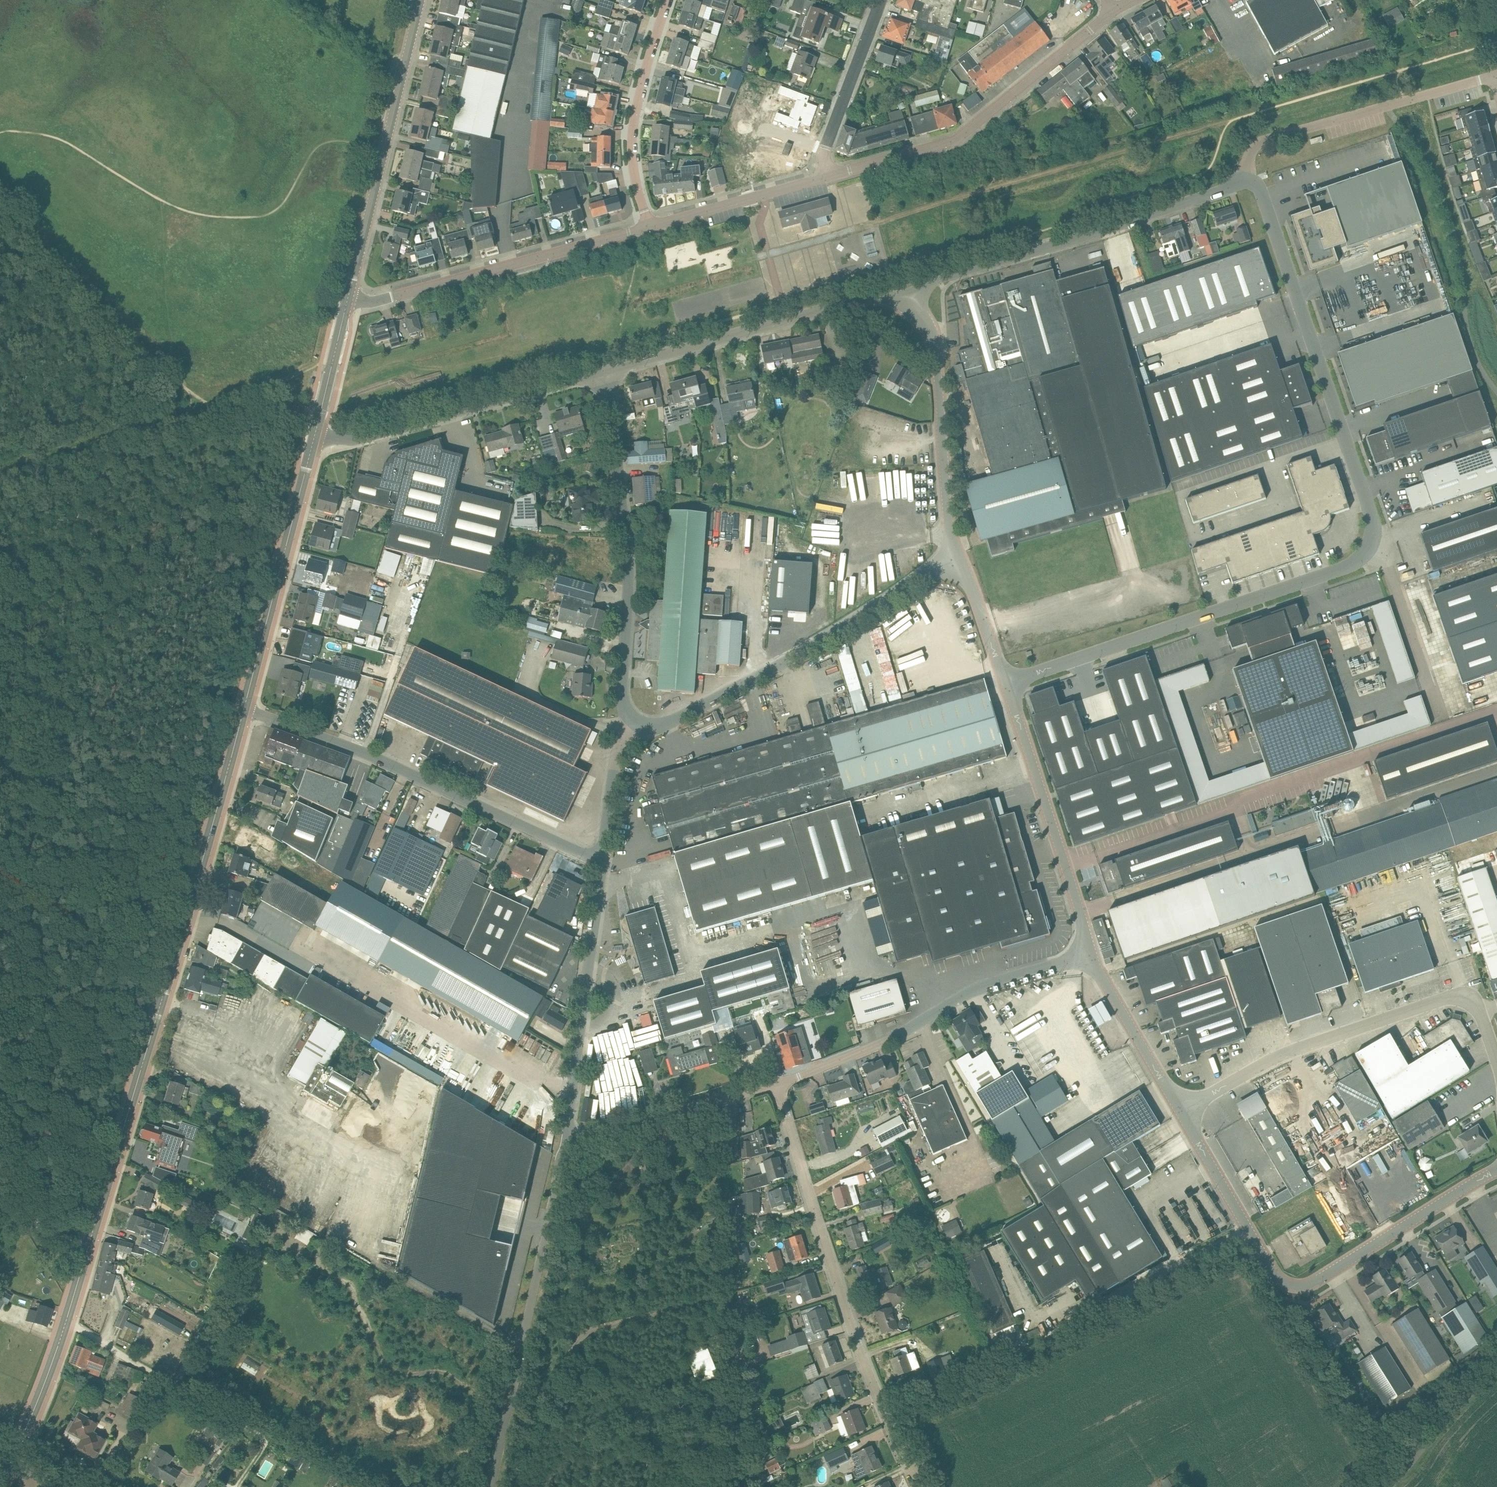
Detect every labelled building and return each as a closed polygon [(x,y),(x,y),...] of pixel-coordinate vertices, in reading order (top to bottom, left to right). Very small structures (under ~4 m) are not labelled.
[(473,47),(511,56),(525,0),(484,0),(473,47)] [(574,10),(581,12),(584,0),(576,0),(574,10)] [(612,11),(615,3),(605,0),(600,0),(598,7),(612,11)] [(646,0),(623,0),(621,6),(629,8),(629,9),(641,13),(646,0)] [(683,12),(697,17),(703,19),(707,6),(701,4),(689,0),(687,0),(683,12)] [(793,5),(790,4),(789,9),(792,10),(791,11),(802,14),(806,1),(803,0),(795,0),(793,5)] [(896,6),(897,6),(911,12),(912,9),(915,0),(899,0),(896,6)] [(912,9),(919,12),(916,20),(918,20),(915,29),(953,41),(956,32),(948,29),(950,24),(953,16),(955,8),(958,0),(915,0),(912,9)] [(972,9),(971,9),(984,13),(987,0),(974,0),(972,9)] [(1024,1),(1021,0),(1004,0),(1003,4),(1021,9),(1024,1)] [(1175,14),(1182,10),(1188,7),(1191,5),(1195,12),(1195,11),(1202,8),(1202,6),(1198,0),(1168,0),(1175,14)] [(1275,54),(1328,25),(1318,8),(1333,0),(1245,0),(1275,54)] [(726,13),(728,6),(713,1),(710,8),(726,13)] [(458,5),(443,2),(441,13),(440,13),(439,16),(445,17),(444,22),(459,25),(460,18),(456,17),(458,5)] [(732,20),(736,21),(740,7),(735,5),(734,4),(733,4),(732,4),(732,5),(732,6),(733,7),(730,17),(729,16),(728,20),(732,22),(732,20)] [(1156,6),(1144,13),(1151,25),(1159,41),(1159,42),(1166,38),(1157,22),(1163,19),(1156,6)] [(1398,6),(1384,14),(1389,25),(1403,18),(1398,6)] [(609,19),(612,11),(598,7),(595,14),(609,19)] [(838,31),(842,20),(812,9),(805,28),(797,25),(793,37),(802,40),(803,38),(813,41),(813,42),(815,43),(815,42),(819,44),(825,26),(838,31)] [(991,35),(1016,67),(1050,41),(1025,9),(991,35)] [(697,17),(683,12),(679,25),(693,29),(699,31),(701,26),(695,24),(697,17)] [(1151,25),(1144,13),(1131,20),(1138,32),(1140,31),(1143,37),(1145,36),(1148,41),(1153,38),(1155,43),(1159,41),(1151,25)] [(536,69),(555,71),(560,20),(541,18),(536,69)] [(910,25),(901,21),(892,18),(888,29),(886,28),(883,36),(904,43),(910,25)] [(611,34),(633,41),(637,26),(625,22),(624,23),(616,20),(615,26),(612,25),(609,34),(611,34)] [(561,28),(569,31),(572,24),(564,21),(561,28)] [(450,45),(453,32),(468,36),(470,28),(459,25),(444,22),(442,29),(437,28),(434,41),(450,45)] [(970,22),(967,33),(983,38),(986,26),(970,22)] [(1138,48),(1123,25),(1110,33),(1120,47),(1124,53),(1131,48),(1133,51),(1138,48)] [(718,37),(703,32),(700,40),(716,45),(718,37)] [(1215,33),(1209,36),(1213,44),(1214,45),(1220,42),(1215,33)] [(628,55),(633,41),(611,34),(608,43),(609,43),(608,48),(616,51),(615,51),(628,55)] [(1016,67),(991,35),(958,61),(982,93),(1016,67)] [(953,43),(939,38),(937,46),(933,59),(946,63),(953,43)] [(1383,54),(1378,38),(1272,69),(1277,85),(1383,54)] [(671,52),(691,58),(695,46),(688,44),(688,43),(675,39),(671,52)] [(797,50),(800,44),(787,39),(785,45),(797,50)] [(1115,52),(1104,39),(1090,50),(1092,53),(1086,57),(1105,81),(1112,76),(1106,69),(1113,63),(1108,57),(1115,52)] [(716,45),(700,40),(698,47),(713,52),(716,45)] [(431,62),(460,69),(463,57),(454,55),(454,54),(451,54),(451,55),(448,55),(450,45),(434,41),(431,55),(433,55),(431,62)] [(601,47),(589,43),(587,49),(599,53),(601,47)] [(559,52),(569,57),(573,48),(563,44),(559,52)] [(467,69),(466,71),(465,78),(466,78),(453,131),(470,135),(491,140),(511,56),(473,47),(468,69),(467,69)] [(911,57),(891,50),(882,47),(877,62),(885,64),(883,68),(891,71),(892,67),(898,69),(900,62),(908,65),(911,57)] [(691,58),(671,52),(667,64),(687,71),(691,58)] [(817,59),(807,55),(799,52),(792,73),(809,79),(817,59)] [(1139,58),(1147,70),(1154,65),(1147,53),(1139,58)] [(618,60),(600,55),(598,63),(602,64),(598,79),(620,84),(624,69),(617,67),(618,60)] [(1084,89),(1095,80),(1079,59),(1061,73),(1071,86),(1077,81),(1084,89)] [(424,82),(440,86),(445,87),(448,74),(465,78),(466,71),(460,69),(431,62),(429,69),(427,69),(424,82)] [(532,121),(534,121),(550,122),(555,71),(536,69),(532,121)] [(1071,86),(1061,73),(1061,74),(1039,91),(1047,102),(1063,89),(1077,107),(1090,97),(1084,89),(1077,81),(1071,86)] [(731,75),(727,86),(738,90),(742,80),(731,75)] [(663,78),(660,91),(684,97),(686,91),(685,89),(682,88),(683,84),(676,82),(677,81),(663,78)] [(586,83),(572,80),(570,89),(593,93),(595,85),(594,85),(586,83)] [(440,86),(424,82),(421,96),(437,100),(437,99),(440,99),(438,107),(450,110),(453,98),(441,96),(438,96),(440,86)] [(957,94),(964,96),(968,85),(961,83),(957,94)] [(1126,107),(1122,102),(1123,101),(1110,85),(1104,90),(1120,111),(1126,107)] [(786,87),(783,95),(798,101),(795,109),(815,117),(819,106),(808,102),(811,96),(786,87)] [(723,88),(722,94),(735,98),(738,92),(737,92),(726,89),(723,88)] [(684,97),(660,91),(657,104),(670,107),(677,109),(678,104),(682,105),(684,97)] [(917,107),(940,100),(938,91),(914,97),(917,107)] [(968,111),(982,101),(976,92),(962,102),(968,111)] [(596,109),(614,113),(617,98),(605,95),(605,96),(599,95),(596,109)] [(731,109),(717,105),(714,117),(728,120),(731,109)] [(450,110),(438,107),(437,115),(449,118),(450,110)] [(611,127),(614,113),(596,109),(585,107),(583,115),(591,117),(590,123),(600,124),(599,125),(611,127)] [(957,125),(954,115),(952,107),(911,118),(916,136),(957,125)] [(1471,108),(1458,112),(1459,119),(1461,118),(1464,129),(1467,128),(1487,122),(1484,111),(1473,114),(1471,108)] [(777,112),(774,120),(798,129),(801,123),(811,127),(815,117),(795,109),(792,118),(777,112)] [(417,110),(414,123),(430,127),(433,114),(417,110)] [(671,111),(670,118),(689,122),(690,115),(671,111)] [(768,118),(774,120),(777,113),(771,111),(768,118)] [(891,122),(872,128),(878,147),(910,138),(902,111),(889,114),(891,122)] [(565,128),(566,120),(551,119),(551,127),(565,128)] [(550,122),(534,121),(532,145),(548,147),(550,122)] [(694,123),(675,122),(674,129),(693,131),(694,123)] [(1487,122),(1467,128),(1470,138),(1490,133),(1487,122)] [(430,127),(414,123),(411,137),(427,141),(430,127)] [(654,127),(653,141),(675,143),(683,144),(685,140),(677,139),(677,137),(671,137),(671,136),(668,136),(669,128),(654,127)] [(857,132),(844,127),(835,151),(848,156),(849,155),(878,147),(872,128),(857,132)] [(776,154),(772,166),(795,173),(798,165),(807,168),(817,137),(785,128),(781,140),(773,138),(769,152),(776,154)] [(583,130),(569,129),(568,137),(583,138),(583,130)] [(1490,133),(1470,138),(1472,148),(1473,149),(1493,143),(1490,133)] [(491,140),(470,135),(474,204),(474,209),(488,207),(496,207),(502,142),(491,140)] [(1084,145),(1098,141),(1097,135),(1083,139),(1084,145)] [(432,136),(429,149),(440,152),(448,153),(449,151),(457,153),(459,148),(447,145),(448,140),(432,136)] [(589,152),(593,152),(611,153),(611,137),(599,137),(599,138),(593,138),(593,144),(589,144),(589,152)] [(757,163),(762,149),(731,137),(725,151),(757,163)] [(1321,137),(1310,140),(1311,145),(1314,144),(1321,142),(1323,142),(1321,138),(1321,137)] [(655,156),(654,163),(666,162),(670,162),(671,150),(674,150),(675,143),(670,143),(653,141),(652,155),(655,156)] [(1472,148),(1470,149),(1473,160),(1496,153),(1493,143),(1473,149),(1472,148)] [(546,171),(548,147),(532,145),(529,170),(546,171)] [(440,152),(429,149),(425,148),(424,155),(439,158),(440,152)] [(712,151),(705,149),(703,156),(709,158),(712,151)] [(422,161),(424,155),(408,151),(404,165),(433,171),(433,172),(440,173),(441,165),(422,161)] [(611,153),(593,152),(592,167),(598,167),(611,168),(611,153)] [(1473,160),(1476,170),(1496,164),(1496,158),(1496,154),(1496,153),(1473,160)] [(566,171),(567,163),(548,162),(548,171),(566,171)] [(651,179),(653,178),(665,177),(665,174),(667,174),(667,168),(666,168),(666,162),(654,163),(654,164),(649,165),(651,179)] [(1322,215),(1320,207),(1291,217),(1292,220),(1295,219),(1312,268),(1335,261),(1336,263),(1338,263),(1334,249),(1346,245),(1347,250),(1422,223),(1401,163),(1327,188),(1334,211),(1322,215)] [(1476,170),(1479,181),(1496,175),(1496,164),(1476,170)] [(433,171),(404,165),(401,178),(417,182),(417,181),(421,182),(419,190),(431,193),(431,192),(434,193),(436,184),(433,183),(434,180),(431,180),(433,172),(433,171)] [(681,175),(674,176),(676,194),(695,192),(693,177),(701,176),(700,166),(681,168),(681,175)] [(726,184),(722,168),(709,172),(713,187),(726,184)] [(579,187),(575,172),(561,172),(567,193),(550,197),(555,216),(572,211),(575,223),(584,220),(581,207),(579,207),(574,191),(573,188),(579,187)] [(583,172),(575,172),(579,187),(586,185),(583,172)] [(612,174),(596,174),(599,185),(614,180),(612,174)] [(653,178),(655,196),(676,194),(674,176),(668,176),(667,174),(665,174),(665,177),(653,178)] [(1479,181),(1482,191),(1480,192),(1482,198),(1495,193),(1494,188),(1496,187),(1496,175),(1479,181)] [(1312,183),(1316,193),(1326,189),(1323,179),(1312,183)] [(611,197),(604,199),(608,214),(622,210),(619,198),(616,189),(609,191),(611,197)] [(427,205),(431,193),(419,190),(417,196),(412,195),(413,194),(398,191),(393,211),(408,214),(410,204),(419,206),(420,203),(427,205)] [(593,218),(608,214),(604,199),(603,199),(602,193),(594,195),(594,198),(589,199),(591,205),(590,205),(593,218)] [(1482,198),(1484,203),(1486,203),(1490,214),(1492,213),(1492,212),(1496,211),(1496,198),(1495,193),(1482,198)] [(828,199),(780,213),(784,228),(802,223),(804,232),(817,228),(814,219),(832,214),(828,199)] [(464,201),(462,211),(463,212),(468,210),(473,209),(474,209),(474,204),(464,201)] [(510,226),(512,231),(511,231),(514,242),(533,237),(533,236),(539,235),(535,220),(542,217),(539,206),(524,210),(525,213),(518,215),(520,223),(510,226)] [(1217,226),(1224,224),(1237,219),(1233,207),(1213,213),(1217,226)] [(480,226),(467,230),(470,240),(476,238),(480,251),(495,247),(491,234),(494,233),(491,219),(479,222),(480,226)] [(1192,222),(1197,237),(1200,247),(1210,244),(1201,219),(1192,222)] [(417,248),(416,250),(418,260),(417,260),(418,262),(419,261),(420,267),(436,263),(434,256),(443,254),(439,238),(438,238),(434,221),(428,222),(430,227),(428,228),(430,236),(432,235),(433,239),(425,242),(426,247),(423,248),(421,247),(417,248)] [(1171,227),(1180,254),(1190,251),(1185,237),(1186,237),(1181,224),(1171,227)] [(397,225),(396,228),(393,245),(386,243),(383,259),(396,262),(401,239),(408,240),(409,238),(413,239),(414,229),(397,225)] [(1139,228),(1143,240),(1149,238),(1146,226),(1139,228)] [(1237,229),(1242,243),(1251,240),(1246,226),(1237,229)] [(1169,258),(1180,254),(1171,227),(1160,231),(1169,258)] [(470,240),(467,230),(455,233),(455,234),(445,237),(447,247),(450,246),(453,258),(468,254),(465,241),(470,240)] [(1473,231),(1467,233),(1468,235),(1471,243),(1476,241),(1477,241),(1473,231)] [(1471,243),(1469,244),(1477,265),(1484,262),(1476,241),(1471,243)] [(1142,288),(1118,297),(1133,349),(1258,307),(1257,303),(1276,296),(1259,248),(1225,260),(1147,287),(1142,288)] [(1161,259),(1150,262),(1154,273),(1164,270),(1161,259)] [(1035,276),(959,297),(973,348),(958,352),(959,355),(956,356),(958,363),(961,362),(962,365),(954,367),(959,383),(963,382),(965,391),(968,390),(993,478),(965,485),(981,541),(987,540),(992,557),(1015,550),(1013,544),(1103,519),(1100,508),(1123,501),(1166,489),(1104,270),(1105,270),(1104,269),(1057,282),(1053,270),(1053,271),(1051,263),(1051,262),(1032,268),(1033,268),(1035,276)] [(1484,262),(1477,265),(1480,273),(1488,269),(1485,262),(1484,262)] [(422,331),(420,324),(417,314),(405,318),(410,334),(422,331)] [(1472,372),(1453,315),(1340,353),(1345,369),(1343,370),(1356,408),(1375,402),(1376,404),(1472,372)] [(398,337),(398,335),(394,321),(381,324),(370,327),(373,335),(374,335),(377,343),(390,339),(392,348),(401,345),(398,337)] [(823,357),(821,344),(819,334),(762,346),(766,362),(773,360),(775,367),(777,367),(779,380),(786,378),(785,374),(790,373),(788,365),(823,357)] [(1171,483),(1303,438),(1293,410),(1311,404),(1312,406),(1313,406),(1299,365),(1280,372),(1271,345),(1144,388),(1171,483)] [(897,365),(892,373),(887,381),(901,388),(902,386),(915,394),(922,382),(909,374),(910,372),(897,365)] [(1366,438),(1376,465),(1491,426),(1472,372),(1447,381),(1454,401),(1383,425),(1385,432),(1366,438)] [(696,378),(683,381),(691,410),(706,406),(711,404),(710,400),(706,386),(699,388),(696,378)] [(670,406),(663,408),(665,426),(674,423),(672,415),(691,410),(683,381),(671,385),(674,395),(667,397),(670,406)] [(652,383),(630,388),(634,401),(642,399),(644,407),(657,404),(655,399),(662,398),(658,382),(652,383)] [(731,403),(721,405),(722,413),(724,421),(734,419),(732,409),(742,407),(741,401),(755,398),(752,384),(728,389),(731,403)] [(860,385),(855,398),(866,402),(871,389),(860,385)] [(662,398),(655,399),(657,404),(657,408),(664,406),(662,398)] [(581,414),(580,412),(578,407),(555,414),(560,432),(539,438),(543,452),(554,449),(558,462),(566,460),(560,437),(585,430),(580,415),(581,414)] [(523,441),(521,434),(519,425),(509,427),(510,430),(486,436),(492,458),(504,454),(503,449),(509,447),(509,445),(523,441)] [(388,464),(386,464),(382,480),(357,473),(351,499),(396,511),(387,548),(497,576),(509,528),(515,506),(456,491),(464,456),(444,451),(440,440),(396,453),(397,456),(394,457),(391,459),(389,461),(388,464)] [(635,451),(627,452),(628,465),(629,465),(666,462),(665,449),(664,449),(649,450),(648,443),(648,442),(634,443),(635,451)] [(1414,513),(1496,485),(1496,448),(1421,473),(1424,483),(1406,490),(1414,513)] [(1303,512),(1192,550),(1193,556),(1198,575),(1226,565),(1233,584),(1320,554),(1313,535),(1321,532),(1323,532),(1325,531),(1326,530),(1328,528),(1328,527),(1329,526),(1330,525),(1331,522),(1331,519),(1331,518),(1330,516),(1350,509),(1335,465),(1316,471),(1311,457),(1287,465),(1303,512)] [(496,471),(493,460),(485,463),(488,474),(496,471)] [(589,463),(586,471),(592,473),(595,465),(589,463)] [(881,501),(936,493),(932,465),(877,474),(881,501)] [(671,470),(649,473),(650,485),(641,486),(644,513),(667,511),(674,494),(671,470)] [(1186,498),(1194,521),(1267,497),(1259,473),(1186,498)] [(674,492),(683,492),(683,479),(674,479),(674,492)] [(335,514),(339,501),(341,492),(324,487),(322,495),(324,496),(323,498),(321,497),(318,509),(335,514)] [(585,488),(575,489),(570,490),(570,496),(573,498),(575,521),(595,519),(593,506),(592,506),(592,503),(599,502),(597,491),(586,492),(585,488)] [(515,506),(509,528),(538,529),(536,493),(516,499),(515,506)] [(844,530),(850,499),(822,494),(816,525),(844,530)] [(1420,535),(1433,572),(1496,551),(1496,509),(1420,535)] [(344,523),(356,527),(359,514),(348,511),(344,523)] [(696,673),(716,675),(719,621),(700,620),(700,613),(701,609),(707,514),(671,511),(664,601),(652,600),(648,660),(658,661),(657,665),(660,665),(658,691),(695,693),(696,673)] [(353,539),(356,527),(344,523),(341,536),(353,539)] [(334,528),(327,526),(317,524),(315,532),(317,532),(316,534),(314,533),(311,546),(329,550),(334,528)] [(343,575),(347,562),(335,559),(331,572),(343,575)] [(326,564),(320,562),(311,560),(309,567),(310,567),(309,570),(308,569),(305,581),(321,585),(326,564)] [(813,564),(773,561),(769,611),(809,614),(813,564)] [(873,595),(873,568),(847,568),(847,595),(873,595)] [(1433,597),(1463,684),(1496,672),(1496,575),(1433,597)] [(597,587),(559,576),(555,592),(565,594),(559,620),(602,632),(607,613),(591,609),(597,587)] [(334,610),(337,597),(325,593),(322,607),(334,610)] [(297,609),(295,619),(319,625),(322,615),(315,613),(319,599),(301,594),(299,604),(300,604),(299,610),(297,609)] [(367,600),(347,594),(338,624),(358,630),(367,600)] [(703,609),(701,609),(700,613),(702,614),(702,615),(722,616),(724,595),(704,594),(703,609)] [(1377,606),(1401,683),(1418,678),(1394,601),(1377,606)] [(1272,617),(1262,620),(1311,764),(1312,766),(1353,752),(1316,642),(1295,649),(1289,630),(1304,625),(1297,605),(1271,614),(1272,617)] [(1377,608),(1335,620),(1343,649),(1375,640),(1368,617),(1379,614),(1377,608)] [(549,632),(551,622),(531,617),(528,628),(549,632)] [(1312,766),(1311,764),(1262,620),(1253,624),(1252,620),(1225,629),(1232,649),(1247,644),(1254,663),(1233,670),(1271,780),(1312,766)] [(743,623),(719,621),(717,665),(740,667),(743,623)] [(308,632),(302,631),(292,628),(285,655),(301,659),(303,651),(317,654),(319,644),(306,641),(308,632)] [(384,635),(381,646),(392,650),(395,638),(384,635)] [(557,641),(552,657),(574,664),(584,666),(589,650),(579,647),(557,641)] [(416,648),(385,715),(429,736),(421,754),(453,769),(452,771),(458,773),(459,772),(476,780),(484,761),(492,765),(490,769),(497,772),(493,780),(486,777),(483,783),(564,821),(587,773),(574,768),(592,731),(416,648)] [(341,655),(338,669),(360,675),(364,662),(341,655)] [(1054,688),(1029,696),(1035,715),(1030,717),(1031,719),(1075,846),(1196,805),(1147,657),(1146,656),(1102,671),(1110,692),(1134,763),(1099,775),(1075,704),(1075,702),(1060,707),(1054,688)] [(311,667),(305,665),(295,662),(292,672),(284,670),(281,679),(284,680),(280,694),(283,694),(283,695),(285,696),(285,695),(296,698),(301,679),(307,681),(311,667)] [(314,662),(310,677),(340,685),(345,687),(356,690),(360,675),(338,669),(319,663),(314,662)] [(591,675),(581,674),(574,674),(573,696),(592,698),(592,687),(590,687),(591,675)] [(368,699),(379,703),(385,683),(374,679),(368,699)] [(985,680),(828,725),(851,803),(875,796),(950,774),(1008,757),(985,680)] [(646,815),(644,816),(646,825),(649,825),(653,839),(670,834),(675,853),(851,803),(828,725),(826,726),(819,702),(807,705),(814,729),(802,733),(798,717),(787,721),(791,736),(652,777),(660,803),(644,808),(646,815)] [(1386,799),(1496,762),(1496,751),(1487,723),(1374,762),(1386,799)] [(298,796),(299,796),(313,802),(337,814),(338,814),(340,810),(350,814),(354,803),(344,799),(349,786),(341,783),(351,758),(270,728),(258,760),(272,766),(274,760),(300,769),(294,785),(300,791),(298,796)] [(362,803),(377,810),(386,791),(390,793),(395,781),(388,777),(387,779),(380,775),(375,785),(366,780),(358,802),(362,804),(362,803)] [(1124,959),(1496,832),(1496,779),(1439,799),(1441,803),(1110,916),(1124,959)] [(1347,796),(1348,782),(1334,781),(1334,796),(1347,796)] [(277,792),(270,789),(261,785),(256,799),(280,808),(285,795),(277,792)] [(313,802),(299,796),(297,801),(282,824),(284,825),(283,828),(287,830),(282,841),(317,862),(334,819),(311,808),(313,802)] [(411,799),(404,813),(410,816),(417,802),(411,799)] [(893,828),(861,838),(873,880),(873,881),(877,894),(878,898),(863,903),(879,957),(895,953),(898,963),(930,954),(933,963),(1000,943),(1002,949),(1051,935),(1037,890),(1033,892),(1030,883),(1035,881),(1015,813),(1005,816),(996,819),(990,800),(893,828)] [(851,803),(675,853),(698,932),(745,918),(764,912),(777,909),(796,903),(873,881),(873,880),(861,838),(851,803)] [(1329,803),(1271,823),(1276,836),(1334,816),(1329,803)] [(448,813),(440,810),(436,818),(432,816),(428,825),(443,832),(441,838),(451,842),(462,819),(452,814),(451,816),(447,814),(448,813)] [(402,812),(395,828),(403,832),(410,816),(404,813),(402,812)] [(1254,813),(1249,814),(1254,834),(1259,832),(1254,813)] [(339,814),(318,864),(363,891),(376,864),(362,858),(375,827),(352,817),(351,820),(339,814)] [(1099,866),(1109,894),(1122,890),(1121,886),(1124,885),(1125,889),(1238,850),(1229,822),(1115,860),(1116,864),(1113,864),(1112,861),(1099,866)] [(241,825),(234,843),(259,852),(261,847),(267,849),(269,843),(255,838),(257,831),(241,825)] [(395,828),(374,873),(423,895),(444,851),(403,832),(395,828)] [(484,838),(479,836),(474,846),(479,848),(474,859),(487,865),(491,857),(495,859),(503,843),(496,840),(499,834),(488,829),(484,838)] [(1267,838),(1265,832),(1254,836),(1256,842),(1267,838)] [(516,846),(512,855),(505,868),(532,881),(544,857),(537,853),(536,855),(516,846)] [(650,861),(674,856),(672,850),(649,856),(650,861)] [(250,859),(244,857),(235,854),(230,872),(248,877),(251,868),(257,870),(259,864),(252,860),(252,861),(249,860),(250,859)] [(484,874),(479,872),(482,865),(460,854),(427,927),(466,946),(491,892),(482,888),(486,879),(484,874)] [(1474,873),(1487,868),(1485,861),(1471,865),(1474,873)] [(556,873),(534,919),(561,932),(567,921),(571,922),(579,898),(577,897),(582,886),(556,873)] [(264,895),(261,900),(314,930),(329,904),(276,874),(274,877),(271,882),(270,884),(264,895)] [(330,905),(318,926),(380,962),(392,941),(405,918),(343,882),(330,905)] [(244,894),(239,893),(229,890),(222,914),(237,919),(244,894)] [(467,946),(465,950),(501,971),(530,909),(491,892),(466,946),(467,946)] [(1348,984),(1322,905),(1255,928),(1288,1025),(1322,1014),(1328,1017),(1327,1017),(1328,1018),(1332,1010),(1342,1007),(1335,988),(1348,984)] [(655,908),(631,915),(626,916),(646,984),(675,976),(655,908)] [(528,916),(503,967),(550,989),(574,938),(528,916)] [(1349,944),(1365,993),(1380,988),(1380,989),(1384,990),(1391,988),(1394,982),(1399,980),(1399,981),(1434,969),(1418,921),(1404,926),(1400,916),(1393,918),(1397,928),(1349,944)] [(405,918),(392,941),(380,962),(518,1041),(543,997),(405,918)] [(1115,956),(1103,918),(1092,921),(1106,965),(1112,963),(1110,958),(1115,956)] [(223,929),(212,927),(207,950),(329,1020),(369,1043),(384,1017),(310,975),(307,980),(222,931),(223,929)] [(1477,936),(1492,981),(1491,982),(1494,992),(1496,991),(1496,929),(1477,936)] [(1219,937),(1213,939),(1217,951),(1223,949),(1219,937)] [(1213,939),(1124,970),(1127,980),(1137,977),(1147,1005),(1156,1002),(1227,978),(1217,951),(1213,939)] [(216,958),(197,945),(192,961),(213,968),(216,958)] [(656,1001),(654,1002),(663,1033),(665,1040),(717,1024),(713,1012),(791,989),(779,949),(701,972),(705,986),(656,1001)] [(187,977),(227,989),(228,985),(222,984),(222,983),(205,978),(206,971),(191,966),(187,977)] [(236,976),(233,975),(233,973),(216,968),(214,974),(235,981),(236,976)] [(226,991),(227,989),(187,977),(184,988),(200,993),(201,990),(221,996),(223,990),(226,991)] [(1227,978),(1156,1002),(1163,1022),(1158,1024),(1161,1034),(1176,1029),(1237,1008),(1227,978)] [(907,1012),(897,979),(849,993),(856,1017),(852,1018),(856,1031),(875,1025),(874,1021),(907,1012)] [(552,1003),(544,999),(535,1015),(542,1020),(552,1003)] [(1102,1027),(1117,1019),(1107,1001),(1093,1009),(1102,1027)] [(560,1009),(552,1005),(543,1019),(562,1030),(568,1019),(557,1013),(560,1009)] [(831,1005),(824,1007),(826,1014),(833,1012),(831,1005)] [(970,1008),(964,1012),(960,1015),(961,1016),(952,1022),(961,1036),(965,1034),(970,1041),(982,1034),(977,1027),(986,1021),(979,1009),(973,1013),(970,1008)] [(1237,1008),(1176,1029),(1179,1039),(1173,1041),(1182,1066),(1197,1060),(1195,1055),(1247,1037),(1237,1008)] [(1034,1009),(1008,1022),(1022,1049),(1047,1036),(1034,1009)] [(373,1049),(338,1029),(321,1019),(287,1076),(305,1086),(303,1090),(327,1104),(329,1100),(340,1107),(354,1084),(362,1089),(369,1077),(360,1071),(373,1049)] [(1355,1055),(1361,1063),(1393,1119),(1469,1071),(1457,1052),(1473,1042),(1460,1021),(1452,1019),(1423,1037),(1432,1052),(1408,1066),(1390,1035),(1355,1055)] [(756,1039),(752,1026),(735,1030),(739,1044),(737,1045),(740,1055),(761,1048),(759,1038),(756,1039)] [(732,1040),(729,1028),(716,1031),(720,1043),(732,1040)] [(718,1043),(714,1031),(703,1035),(706,1046),(718,1043)] [(794,1031),(778,1036),(780,1044),(787,1066),(788,1069),(804,1064),(803,1061),(809,1059),(803,1038),(797,1039),(794,1031)] [(715,1045),(705,1048),(684,1055),(681,1047),(670,1050),(668,1055),(673,1074),(709,1063),(710,1065),(717,1063),(719,1060),(715,1045)] [(655,1060),(651,1049),(640,1052),(643,1064),(655,1060)] [(447,1077),(394,1050),(390,1057),(443,1085),(447,1077)] [(1057,1050),(1033,1064),(1040,1077),(1064,1063),(1057,1050)] [(924,1069),(929,1066),(923,1052),(912,1057),(913,1060),(912,1060),(904,1063),(907,1070),(916,1091),(929,1085),(931,1084),(924,1069)] [(969,1054),(957,1061),(1018,1163),(1039,1150),(1014,1108),(1029,1099),(1013,1071),(1002,1078),(987,1052),(973,1060),(969,1054)] [(1334,1085),(1357,1124),(1382,1109),(1352,1056),(1343,1061),(1342,1060),(1332,1066),(1341,1081),(1334,1085)] [(862,1067),(867,1076),(870,1085),(889,1077),(890,1079),(897,1076),(895,1071),(891,1062),(884,1064),(882,1060),(872,1065),(871,1063),(862,1067)] [(170,1083),(165,1101),(178,1105),(180,1096),(186,1098),(187,1092),(191,1082),(174,1072),(171,1083),(170,1083)] [(860,1093),(857,1084),(854,1074),(844,1077),(845,1081),(828,1087),(833,1102),(860,1093)] [(1027,1090),(1043,1117),(1068,1101),(1053,1075),(1027,1090)] [(908,1094),(925,1133),(934,1154),(966,1139),(943,1086),(932,1090),(929,1085),(916,1091),(908,1094)] [(442,1089),(417,1192),(473,1211),(478,1190),(495,1120),(442,1089)] [(1044,1206),(1001,1232),(1042,1300),(1077,1280),(1086,1297),(1096,1291),(1098,1294),(1099,1296),(1120,1283),(1154,1262),(1157,1261),(1163,1257),(1123,1192),(1152,1174),(1141,1157),(1132,1142),(1161,1125),(1140,1091),(1092,1120),(1083,1126),(1056,1142),(1040,1151),(1039,1150),(1018,1163),(1041,1200),(1044,1206)] [(1312,1187),(1265,1106),(1260,1097),(1252,1101),(1250,1100),(1248,1101),(1248,1103),(1248,1104),(1239,1109),(1246,1120),(1248,1119),(1293,1198),(1312,1187)] [(1029,1099),(1014,1108),(1039,1150),(1040,1150),(1040,1151),(1056,1142),(1029,1099)] [(1428,1101),(1393,1123),(1409,1149),(1444,1128),(1428,1101)] [(812,1115),(826,1110),(823,1102),(809,1107),(812,1115)] [(750,1113),(742,1113),(742,1126),(750,1126),(750,1113)] [(911,1128),(908,1130),(900,1116),(874,1130),(883,1147),(913,1132),(911,1128)] [(829,1124),(833,1123),(831,1117),(819,1120),(821,1126),(816,1127),(823,1155),(836,1151),(829,1124)] [(495,1120),(478,1190),(501,1196),(524,1201),(538,1145),(495,1120)] [(141,1130),(140,1134),(141,1137),(141,1138),(156,1143),(155,1145),(160,1147),(155,1160),(154,1164),(176,1171),(182,1153),(180,1153),(185,1139),(196,1143),(201,1128),(181,1122),(178,1130),(163,1125),(161,1129),(155,1127),(145,1124),(144,1129),(141,1130)] [(1483,1130),(1480,1128),(1478,1126),(1459,1138),(1468,1153),(1487,1141),(1486,1139),(1486,1135),(1485,1132),(1483,1130)] [(752,1158),(771,1153),(769,1146),(775,1145),(770,1127),(756,1131),(756,1132),(754,1133),(757,1141),(751,1143),(751,1141),(741,1142),(743,1159),(752,1158)] [(876,1175),(895,1166),(889,1153),(897,1149),(895,1145),(885,1150),(886,1152),(879,1155),(881,1158),(870,1163),(876,1175)] [(1429,1157),(1419,1161),(1423,1171),(1433,1168),(1429,1157)] [(779,1158),(769,1160),(764,1162),(768,1173),(744,1179),(745,1192),(771,1184),(770,1181),(783,1177),(780,1166),(781,1166),(779,1158)] [(649,1167),(651,1175),(657,1174),(655,1166),(654,1166),(649,1167)] [(172,1187),(176,1175),(156,1168),(152,1177),(162,1183),(172,1187)] [(158,1189),(162,1183),(146,1174),(142,1181),(146,1183),(144,1192),(139,1191),(135,1206),(148,1210),(155,1188),(158,1189)] [(843,1187),(834,1189),(839,1209),(860,1203),(854,1185),(859,1184),(859,1186),(867,1184),(863,1174),(841,1181),(843,1187)] [(381,1184),(374,1222),(390,1225),(388,1237),(404,1241),(414,1190),(381,1184)] [(785,1204),(792,1202),(787,1187),(775,1190),(775,1191),(767,1193),(772,1209),(777,1208),(777,1209),(781,1210),(785,1209),(786,1207),(785,1204)] [(747,1192),(748,1211),(760,1210),(759,1191),(747,1192)] [(417,1192),(398,1271),(436,1293),(452,1302),(452,1300),(468,1235),(473,1211),(417,1192)] [(175,1201),(194,1211),(198,1203),(179,1193),(175,1201)] [(880,1198),(861,1204),(865,1217),(894,1209),(891,1200),(881,1203),(880,1198)] [(880,1218),(881,1222),(895,1219),(894,1214),(880,1218)] [(132,1216),(127,1230),(138,1233),(138,1235),(143,1236),(139,1247),(145,1249),(155,1255),(164,1228),(143,1221),(143,1220),(132,1216)] [(1310,1217),(1285,1232),(1301,1258),(1310,1253),(1311,1255),(1327,1246),(1310,1217)] [(271,1224),(264,1220),(258,1233),(264,1237),(271,1224)] [(863,1223),(857,1225),(855,1220),(848,1222),(850,1228),(845,1229),(852,1250),(864,1246),(863,1243),(869,1241),(863,1223)] [(957,1220),(943,1226),(948,1238),(962,1232),(957,1220)] [(1454,1226),(1435,1238),(1446,1255),(1464,1243),(1454,1226)] [(452,1300),(452,1302),(494,1326),(495,1324),(514,1246),(491,1241),(468,1235),(452,1300)] [(801,1235),(784,1241),(786,1248),(787,1250),(786,1250),(788,1254),(790,1262),(797,1260),(797,1261),(798,1260),(808,1257),(803,1243),(801,1235)] [(886,1236),(878,1241),(882,1250),(891,1245),(886,1236)] [(104,1242),(100,1257),(114,1261),(117,1251),(143,1257),(145,1249),(133,1246),(133,1244),(119,1240),(117,1245),(104,1242)] [(1482,1246),(1465,1257),(1482,1284),(1485,1283),(1494,1297),(1496,1295),(1496,1269),(1482,1246)] [(984,1250),(962,1260),(994,1334),(1016,1324),(984,1250)] [(784,1268),(779,1251),(767,1254),(772,1272),(784,1268)] [(210,1252),(208,1260),(217,1263),(219,1258),(210,1252)] [(1411,1252),(1398,1260),(1410,1278),(1415,1275),(1419,1280),(1425,1276),(1422,1271),(1422,1270),(1411,1252)] [(96,1270),(114,1275),(117,1265),(113,1264),(114,1261),(100,1257),(96,1270)] [(867,1265),(858,1268),(862,1278),(863,1278),(869,1294),(893,1285),(887,1267),(875,1271),(874,1268),(869,1270),(867,1265)] [(1385,1269),(1372,1277),(1376,1283),(1364,1291),(1371,1302),(1383,1295),(1385,1297),(1399,1288),(1394,1279),(1392,1280),(1385,1269)] [(109,1295),(114,1275),(96,1270),(91,1290),(109,1295)] [(1419,1280),(1418,1280),(1441,1318),(1458,1307),(1455,1302),(1435,1270),(1425,1276),(1419,1280)] [(813,1274),(804,1277),(798,1278),(798,1279),(785,1283),(787,1287),(788,1293),(801,1289),(805,1301),(821,1297),(813,1274)] [(764,1284),(767,1294),(787,1287),(785,1283),(784,1283),(782,1278),(764,1284)] [(132,1283),(129,1290),(144,1297),(147,1290),(132,1283)] [(900,1286),(887,1293),(894,1306),(907,1299),(900,1286)] [(4,1302),(8,1294),(0,1290),(0,1309),(4,1302)] [(1468,1300),(1476,1313),(1484,1308),(1475,1295),(1468,1300)] [(1441,1318),(1464,1354),(1489,1338),(1466,1302),(1458,1307),(1441,1318)] [(1335,1314),(1329,1304),(1317,1311),(1321,1318),(1314,1322),(1322,1335),(1327,1332),(1326,1329),(1336,1323),(1339,1326),(1336,1328),(1343,1339),(1357,1330),(1350,1319),(1343,1323),(1337,1313),(1335,1314)] [(30,1309),(26,1320),(47,1327),(53,1310),(39,1305),(37,1312),(30,1309)] [(802,1315),(806,1327),(802,1329),(803,1331),(786,1337),(787,1339),(791,1350),(808,1344),(805,1337),(831,1329),(824,1308),(822,1309),(821,1305),(807,1310),(808,1313),(802,1315)] [(899,1328),(892,1308),(876,1313),(883,1334),(899,1328)] [(1392,1324),(1424,1375),(1450,1359),(1418,1308),(1392,1324)] [(141,1328),(126,1321),(130,1312),(122,1309),(115,1326),(122,1329),(124,1326),(139,1333),(141,1328)] [(157,1310),(152,1319),(179,1335),(185,1326),(157,1310)] [(771,1357),(791,1350),(787,1339),(768,1346),(771,1357)] [(835,1340),(826,1344),(822,1345),(830,1366),(843,1361),(835,1340)] [(69,1363),(79,1367),(84,1369),(85,1367),(100,1372),(105,1360),(90,1354),(91,1352),(76,1346),(69,1363)] [(1411,1388),(1390,1355),(1385,1346),(1358,1363),(1385,1405),(1411,1388)] [(907,1347),(903,1348),(894,1352),(896,1358),(892,1360),(897,1376),(911,1371),(907,1361),(911,1359),(907,1347)] [(1358,1347),(1354,1349),(1357,1355),(1362,1353),(1358,1347)] [(948,1376),(941,1359),(928,1365),(935,1382),(948,1376)] [(807,1380),(820,1375),(815,1363),(802,1368),(807,1380)] [(137,1371),(126,1366),(121,1377),(133,1382),(137,1371)] [(847,1375),(837,1378),(831,1381),(838,1401),(854,1395),(847,1375)] [(814,1382),(815,1383),(800,1389),(807,1404),(821,1398),(820,1394),(828,1390),(823,1378),(814,1382)] [(132,1394),(125,1410),(123,1413),(134,1418),(143,1400),(132,1394)] [(858,1409),(848,1412),(842,1415),(849,1435),(865,1429),(858,1409)] [(1385,1419),(1380,1410),(1370,1417),(1375,1424),(1385,1419)] [(751,1411),(751,1415),(751,1422),(760,1422),(760,1411),(751,1411)] [(79,1414),(76,1420),(72,1418),(64,1433),(81,1442),(78,1448),(95,1457),(98,1452),(102,1454),(114,1433),(110,1431),(104,1428),(101,1433),(94,1429),(97,1424),(79,1414)] [(826,1416),(811,1423),(816,1435),(821,1433),(832,1429),(826,1416)] [(768,1441),(787,1431),(780,1418),(769,1423),(770,1424),(762,1428),(768,1441)] [(211,1440),(217,1430),(208,1425),(202,1435),(211,1440)] [(225,1436),(222,1434),(219,1439),(219,1438),(215,1444),(216,1444),(211,1451),(207,1449),(200,1461),(207,1466),(215,1454),(214,1453),(219,1446),(220,1447),(223,1441),(222,1441),(225,1436)] [(849,1460),(843,1447),(824,1456),(832,1473),(839,1469),(837,1466),(849,1460)] [(871,1447),(851,1456),(857,1467),(852,1470),(856,1479),(882,1467),(878,1459),(877,1459),(871,1447)] [(156,1457),(152,1463),(147,1471),(159,1479),(160,1477),(171,1485),(179,1472),(168,1465),(172,1458),(159,1450),(155,1457),(156,1457)] [(303,1457),(295,1452),(289,1462),(296,1466),(303,1457)] [(312,1462),(303,1457),(296,1467),(306,1473),(312,1462)] [(776,1458),(765,1463),(770,1474),(781,1468),(776,1458)] [(1162,1482),(1165,1486),(1181,1486),(1173,1474),(1161,1481),(1162,1482)] [(760,1486),(774,1479),(772,1475),(767,1477),(767,1479),(759,1483),(760,1486)] [(197,1486),(205,1486),(210,1480),(205,1476),(197,1486)]
